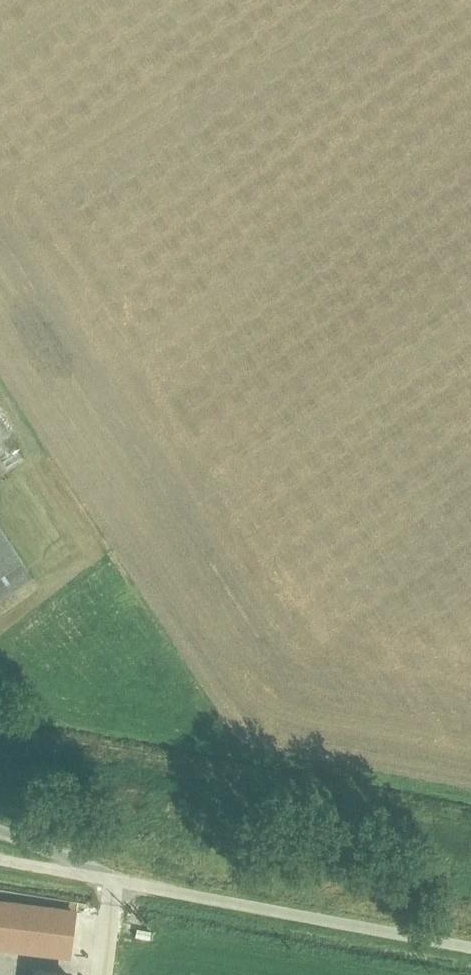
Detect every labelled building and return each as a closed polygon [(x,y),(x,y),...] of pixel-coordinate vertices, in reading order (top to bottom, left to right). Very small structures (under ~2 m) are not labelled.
[(12,435),(0,417),(0,443),(12,435)] [(32,579),(0,528),(0,601),(32,579)] [(70,960),(76,910),(0,900),(0,951),(70,960)] [(151,932),(137,930),(136,938),(150,941),(151,932)]
